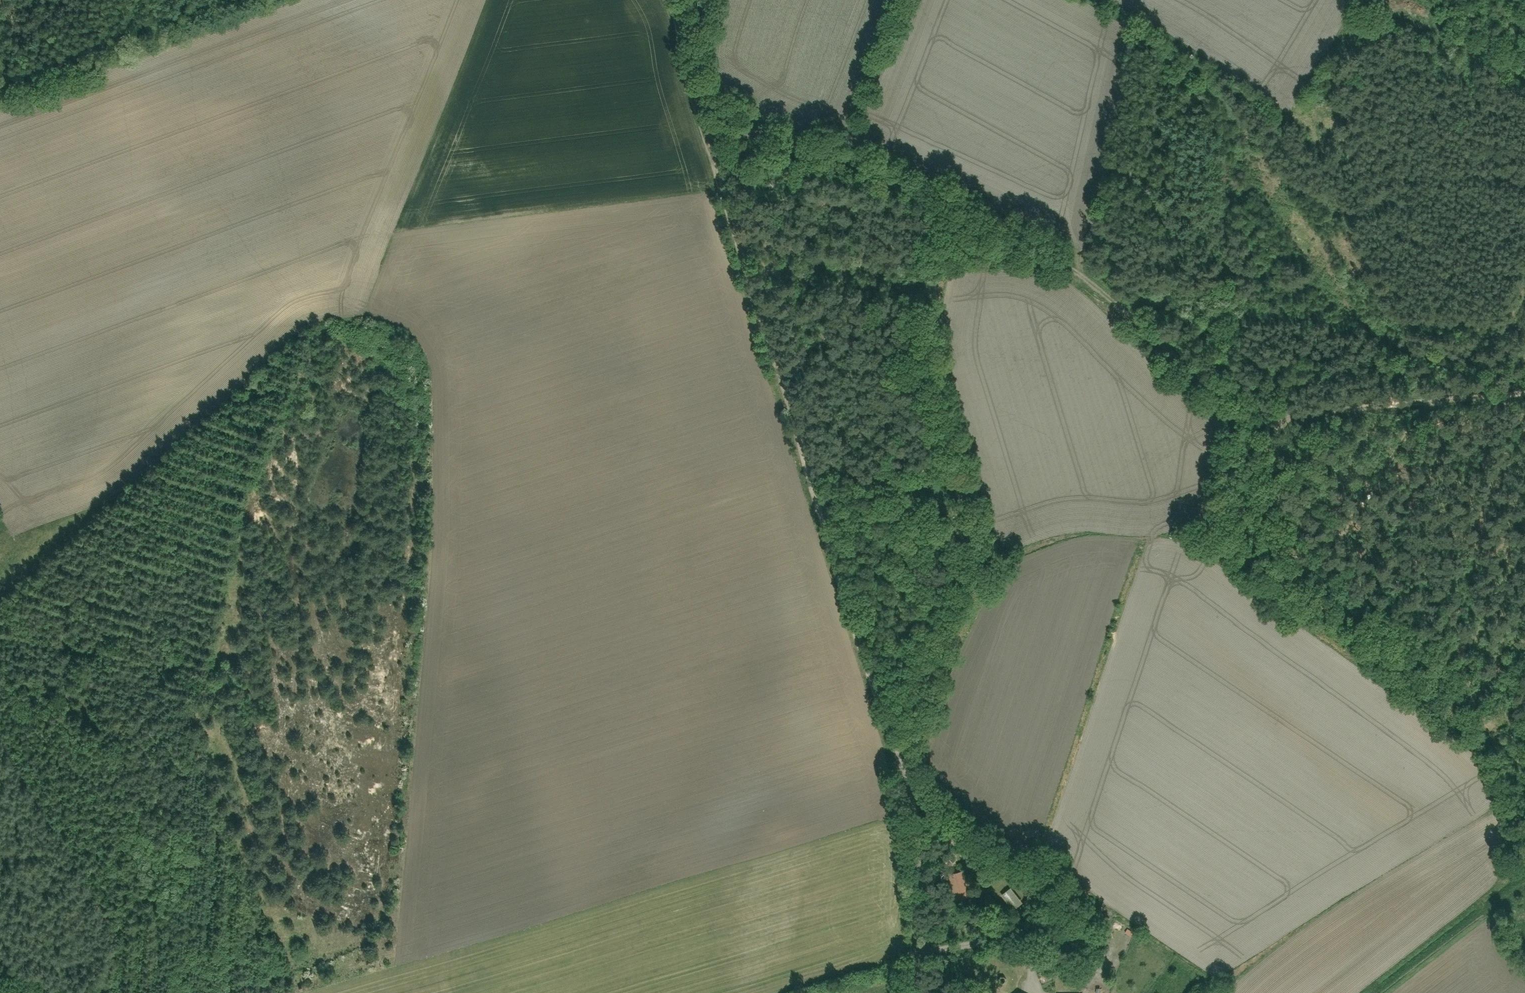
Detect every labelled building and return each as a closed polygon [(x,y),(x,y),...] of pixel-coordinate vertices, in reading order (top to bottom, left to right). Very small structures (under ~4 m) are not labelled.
[(1013,889),(1004,897),(1015,910),(1024,902),(1013,889)]
